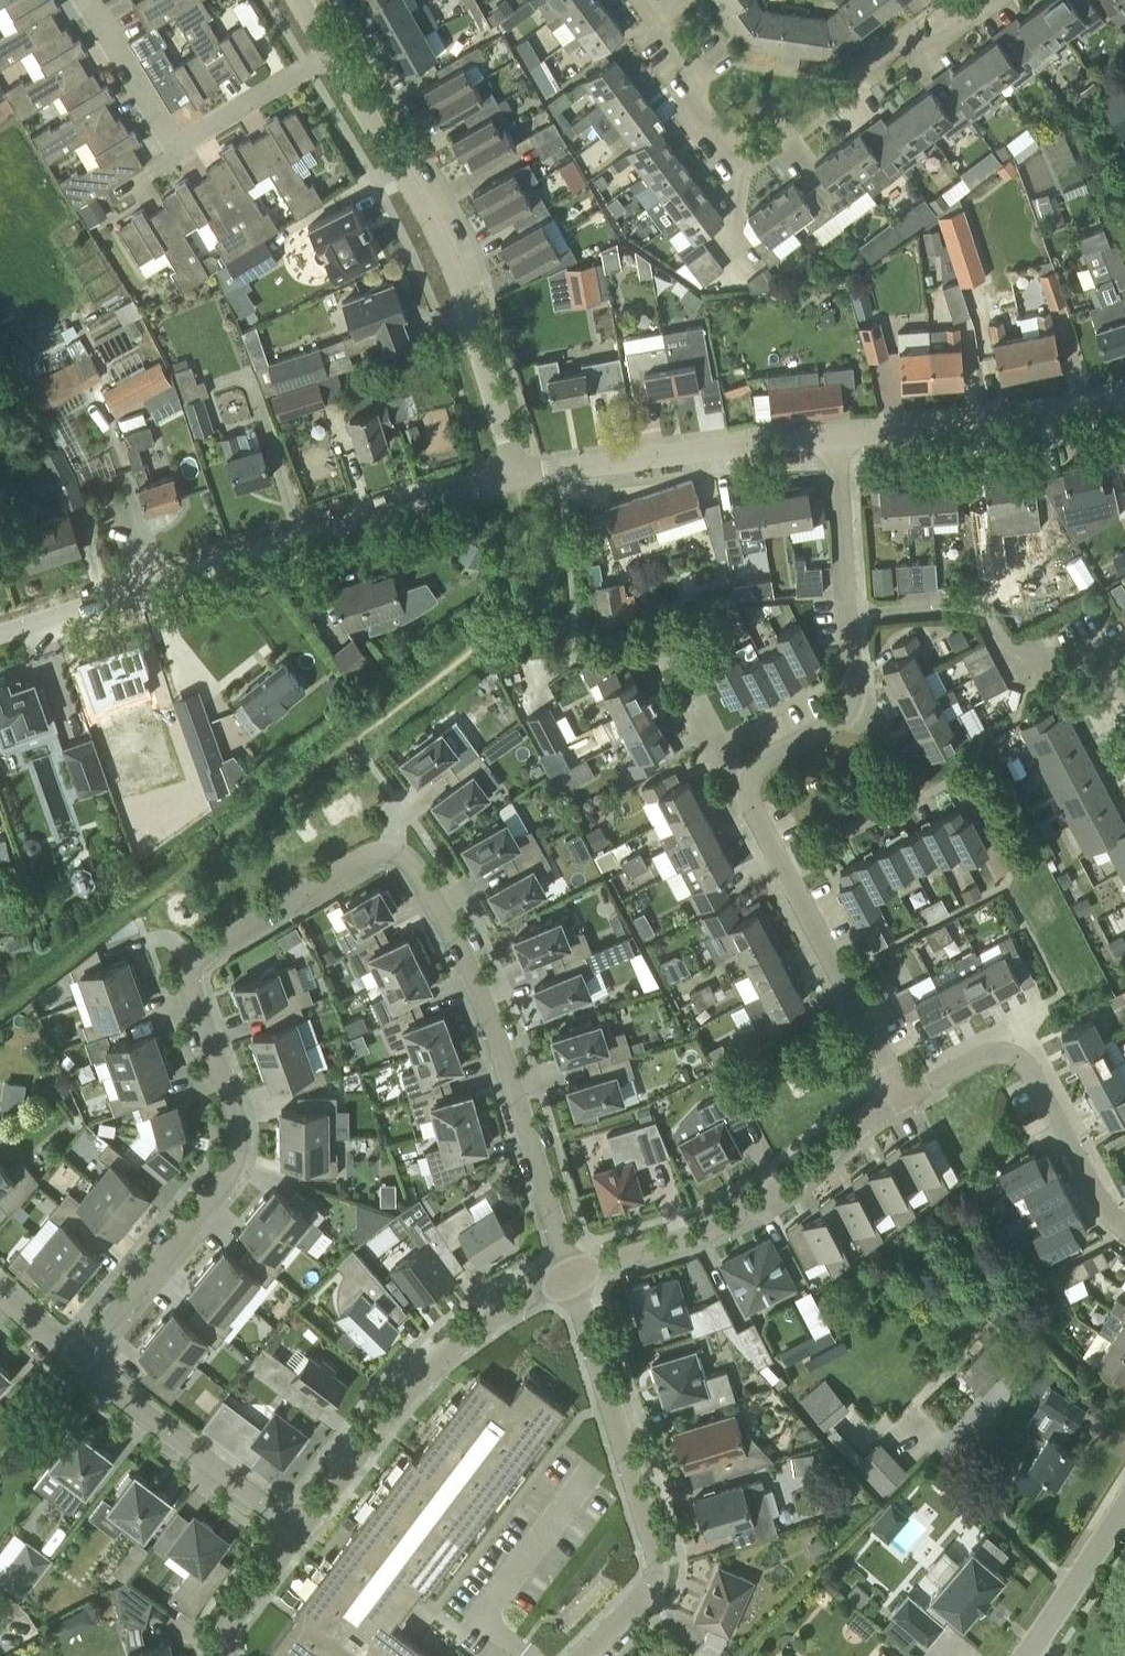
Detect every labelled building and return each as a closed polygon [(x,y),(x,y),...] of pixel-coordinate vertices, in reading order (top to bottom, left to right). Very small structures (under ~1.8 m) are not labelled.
[(62,29),(50,9),(58,4),(55,0),(9,0),(5,3),(13,17),(13,18),(14,19),(19,26),(0,38),(0,68),(32,48),(62,29)] [(132,3),(148,28),(148,29),(156,24),(156,25),(174,14),(175,13),(196,0),(137,0),(132,3)] [(175,13),(174,14),(197,52),(198,52),(216,82),(217,82),(236,70),(241,78),(251,72),(249,67),(264,58),(244,24),(228,33),(227,34),(219,39),(207,18),(212,15),(203,0),(196,0),(175,13)] [(366,6),(379,28),(411,10),(405,0),(376,0),(366,6)] [(477,0),(464,0),(470,10),(479,4),(477,0)] [(550,19),(575,0),(530,0),(535,7),(539,4),(550,19)] [(550,19),(546,22),(552,29),(567,18),(577,32),(607,10),(599,0),(575,0),(550,19)] [(728,11),(743,0),(719,0),(728,11)] [(721,16),(742,44),(762,9),(756,0),(743,0),(728,11),(721,16)] [(842,7),(842,6),(859,31),(860,30),(881,15),(870,0),(837,0),(842,7)] [(881,15),(900,0),(870,0),(881,15)] [(1041,5),(1063,35),(1074,27),(1081,37),(1105,20),(1090,0),(1074,0),(1073,1),(1072,0),(1048,0),(1041,5)] [(1118,23),(1124,18),(1124,9),(1123,7),(1124,6),(1124,0),(1102,0),(1118,23)] [(479,4),(470,10),(480,28),(490,23),(479,4)] [(1052,43),(1063,35),(1041,5),(1018,22),(1025,32),(1025,34),(1026,33),(1028,35),(1017,43),(1037,70),(1060,53),(1052,43)] [(842,6),(842,7),(826,18),(837,58),(865,37),(860,30),(859,31),(842,6)] [(779,11),(762,9),(742,44),(774,49),(779,11)] [(411,10),(379,28),(391,50),(423,32),(411,10)] [(607,10),(577,32),(563,43),(569,51),(583,40),(594,54),(624,33),(607,10)] [(774,49),(805,53),(810,16),(779,11),(774,49)] [(810,16),(805,53),(837,58),(826,18),(810,16)] [(191,97),(196,105),(206,99),(204,95),(219,85),(217,82),(216,82),(198,52),(197,52),(174,66),(161,45),(167,42),(156,25),(156,24),(148,29),(148,28),(129,40),(171,110),(191,97)] [(59,93),(89,74),(77,54),(85,50),(79,39),(75,42),(65,26),(62,29),(32,48),(41,62),(40,63),(41,64),(46,71),(25,84),(22,79),(4,90),(20,117),(59,93)] [(423,32),(391,50),(404,72),(436,54),(423,32)] [(516,44),(525,59),(530,68),(534,65),(529,56),(533,54),(524,38),(516,44)] [(997,38),(974,55),(996,84),(1007,77),(1015,87),(1037,70),(1017,43),(1006,51),(1005,49),(1006,48),(1005,47),(1004,48),(997,38)] [(479,45),(469,51),(445,64),(450,73),(423,88),(433,105),(473,82),(484,76),(476,61),(485,56),(479,45)] [(996,84),(974,55),(952,72),(959,81),(958,82),(959,83),(960,83),(961,84),(951,92),(971,119),(993,103),(985,93),(996,84)] [(590,87),(601,102),(631,79),(614,57),(570,90),(576,98),(590,87)] [(89,74),(59,93),(68,108),(67,108),(68,109),(69,109),(73,116),(52,129),(49,124),(31,135),(47,162),(87,138),(86,138),(117,120),(116,119),(104,99),(112,95),(106,84),(102,87),(93,72),(89,74)] [(637,87),(631,79),(601,102),(572,124),(578,131),(591,121),(603,136),(604,135),(648,102),(638,88),(637,87)] [(473,82),(433,105),(443,122),(469,107),(474,115),(497,101),(492,91),(482,97),(473,82)] [(971,119),(951,92),(940,100),(939,98),(939,97),(938,97),(931,88),(908,105),(930,134),(940,127),(948,137),(971,119)] [(1124,130),(1124,88),(1100,101),(1117,134),(1124,130)] [(548,102),(555,113),(572,99),(565,89),(548,102)] [(500,129),(505,126),(504,125),(506,124),(500,114),(512,107),(506,96),(497,101),(474,115),(478,122),(452,138),(453,140),(449,145),(453,154),(460,153),(463,158),(468,155),(467,153),(502,132),(500,129)] [(653,109),(648,102),(604,135),(609,142),(623,132),(634,146),(657,130),(665,124),(654,110),(655,110),(654,109),(653,109)] [(930,134),(908,105),(885,121),(893,131),(892,132),(893,133),(893,132),(895,134),(884,142),(904,169),(927,152),(919,142),(930,134)] [(300,153),(316,144),(295,110),(280,119),(277,115),(267,121),(272,129),(252,141),(270,171),(269,172),(297,217),(324,201),(313,183),(308,185),(291,159),(299,154),(301,154),(300,153)] [(75,207),(144,165),(132,144),(140,140),(134,130),(129,132),(120,117),(116,119),(117,120),(86,138),(87,138),(95,153),(95,154),(96,154),(100,161),(80,174),(77,169),(58,180),(75,207)] [(506,124),(504,125),(505,126),(507,129),(517,123),(514,119),(510,122),(506,124)] [(560,132),(554,121),(530,135),(536,146),(560,132)] [(1027,124),(1006,140),(1015,151),(1035,135),(1027,124)] [(467,153),(468,155),(476,169),(516,146),(507,129),(505,126),(500,129),(502,132),(467,153)] [(632,160),(643,174),(674,152),(664,138),(663,136),(663,137),(657,130),(634,146),(612,162),(618,170),(632,160)] [(904,169),(884,142),(874,150),(868,142),(868,141),(868,140),(867,141),(860,131),(837,148),(859,178),(869,170),(881,186),(904,169)] [(542,157),(567,143),(560,132),(536,146),(542,157)] [(210,175),(252,244),(279,228),(268,210),(263,213),(246,186),(261,177),(261,178),(262,177),(262,176),(269,172),(270,171),(252,141),(250,137),(235,146),(232,142),(222,148),(227,156),(206,169),(210,175)] [(859,178),(837,148),(814,165),(822,174),(821,175),(822,176),(822,175),(824,177),(813,185),(833,212),(866,188),(859,178)] [(674,152),(643,174),(629,185),(635,193),(649,182),(660,196),(690,174),(680,160),(681,160),(680,159),(679,159),(674,152)] [(568,178),(574,189),(588,182),(574,158),(549,172),(556,185),(568,178)] [(530,168),(521,165),(473,193),(483,210),(523,187),(536,179),(530,168)] [(645,206),(662,229),(706,195),(697,183),(698,182),(697,181),(696,181),(690,174),(660,196),(645,206)] [(184,232),(198,223),(200,223),(200,222),(207,218),(220,239),(215,241),(226,260),(252,244),(210,175),(190,187),(185,179),(175,185),(178,189),(162,198),(166,205),(168,204),(184,232)] [(770,198),(792,228),(803,220),(810,229),(833,212),(813,185),(803,193),(801,191),(802,191),(801,190),(800,190),(793,181),(770,198)] [(519,212),(523,220),(547,206),(560,199),(556,192),(543,200),(541,197),(531,202),(523,187),(483,210),(492,227),(519,212)] [(940,189),(927,199),(936,210),(949,200),(940,189)] [(700,236),(724,218),(714,205),(714,204),(713,203),(713,204),(706,195),(662,229),(668,237),(683,226),(692,239),(678,250),(688,262),(708,247),(700,236)] [(1046,223),(1063,217),(1057,200),(1043,206),(1039,195),(1036,195),(1028,198),(1035,217),(1043,214),(1046,223)] [(96,196),(77,207),(89,226),(108,215),(96,196)] [(770,198),(748,214),(755,224),(754,225),(755,226),(756,225),(764,236),(753,243),(769,265),(780,257),(770,244),(792,228),(770,198)] [(335,277),(378,255),(368,234),(365,236),(359,225),(362,224),(352,203),(309,226),(335,277)] [(209,274),(184,232),(168,204),(166,205),(147,217),(142,209),(132,215),(134,219),(119,228),(139,263),(155,253),(155,254),(156,253),(156,252),(164,248),(176,269),(171,272),(182,290),(209,274)] [(528,227),(520,232),(501,242),(511,260),(551,237),(543,223),(553,217),(547,206),(523,220),(528,227)] [(963,208),(940,215),(962,284),(985,276),(963,208)] [(1117,242),(1110,245),(1103,227),(1077,237),(1094,282),(1111,275),(1117,290),(1124,286),(1124,262),(1117,242)] [(560,252),(551,237),(511,260),(521,277),(547,262),(552,270),(560,267),(576,260),(569,246),(560,252)] [(226,260),(240,284),(277,261),(263,238),(226,260)] [(716,257),(708,247),(688,262),(687,263),(695,273),(716,257)] [(635,249),(634,249),(639,275),(652,273),(649,259),(635,249)] [(619,250),(603,252),(606,272),(622,270),(619,250)] [(209,253),(202,258),(210,271),(222,263),(218,256),(209,253)] [(724,268),(716,257),(695,273),(703,284),(724,268)] [(1066,301),(1054,270),(1051,261),(1035,265),(1040,276),(1051,307),(1066,301)] [(594,265),(567,270),(574,304),(600,300),(594,265)] [(774,287),(763,269),(747,280),(753,290),(774,287)] [(1013,275),(991,279),(996,310),(1019,306),(1013,275)] [(371,290),(343,300),(355,333),(343,337),(348,352),(382,340),(382,342),(407,333),(401,317),(405,315),(393,282),(389,283),(387,280),(370,286),(371,290)] [(970,314),(959,281),(943,286),(954,320),(970,314)] [(681,295),(679,297),(695,309),(704,297),(688,285),(686,289),(681,295)] [(241,317),(256,308),(246,291),(231,300),(241,317)] [(1124,345),(1124,299),(1124,295),(1089,306),(1104,352),(1124,345)] [(1031,371),(1061,365),(1054,328),(1053,329),(1049,311),(1037,313),(1041,331),(1023,335),(1031,371)] [(859,325),(868,360),(888,354),(879,320),(859,325)] [(1031,371),(1023,335),(1006,339),(1002,320),(990,323),(993,341),(1001,377),(1031,371)] [(687,327),(663,331),(674,391),(699,387),(698,379),(712,377),(703,324),(687,327)] [(932,384),(963,382),(959,327),(946,328),(948,347),(929,348),(932,384)] [(932,384),(929,348),(928,329),(898,332),(899,350),(901,387),(932,384)] [(648,396),(674,391),(663,331),(623,338),(633,392),(647,389),(648,396)] [(41,411),(102,378),(81,337),(68,344),(75,359),(27,386),(41,411)] [(319,346),(268,363),(277,390),(328,374),(319,346)] [(12,355),(17,366),(32,359),(27,348),(12,355)] [(556,356),(545,358),(549,375),(548,376),(553,402),(589,395),(584,368),(560,373),(556,356)] [(103,390),(115,413),(171,384),(158,360),(103,390)] [(726,397),(751,389),(743,364),(718,371),(726,397)] [(184,402),(194,435),(213,429),(202,396),(209,394),(204,379),(197,382),(191,365),(174,370),(185,402),(184,402)] [(853,391),(850,369),(850,367),(817,371),(817,369),(766,375),(772,420),(844,411),(842,392),(853,391)] [(273,396),(280,417),(303,410),(302,406),(323,399),(318,382),(273,396)] [(350,432),(356,435),(361,453),(387,444),(381,423),(392,420),(386,399),(374,402),(376,407),(350,416),(351,418),(348,424),(350,432)] [(139,490),(142,497),(146,511),(182,499),(173,472),(149,480),(138,448),(155,442),(149,424),(124,433),(129,450),(127,450),(139,490)] [(226,456),(236,487),(270,476),(260,446),(242,452),(236,433),(221,438),(227,456),(226,456)] [(63,507),(84,501),(75,473),(60,444),(41,453),(55,481),(63,507)] [(1097,555),(1088,514),(1084,495),(1105,491),(1098,458),(1063,466),(1070,498),(1075,517),(1083,557),(1097,555)] [(1012,502),(1014,521),(1038,518),(1035,494),(1023,495),(1021,474),(984,479),(987,505),(1012,502)] [(918,485),(906,486),(908,518),(906,519),(908,535),(920,534),(919,518),(933,516),(930,476),(917,477),(918,485)] [(930,476),(933,516),(959,514),(955,482),(942,483),(941,476),(930,476)] [(692,478),(606,508),(617,541),(703,512),(692,478)] [(815,486),(802,488),(801,483),(782,486),(783,491),(788,525),(825,518),(821,497),(817,498),(815,486)] [(768,486),(756,488),(763,529),(788,525),(783,491),(769,494),(768,486)] [(908,518),(906,486),(872,488),(873,501),(880,501),(882,521),(906,519),(908,518)] [(735,517),(722,520),(729,561),(743,559),(742,548),(745,548),(747,532),(763,529),(756,488),(744,490),(746,498),(732,500),(735,517)] [(18,531),(25,553),(30,567),(80,551),(68,514),(18,531)] [(1008,548),(1006,529),(992,530),(994,549),(979,552),(982,578),(1002,576),(998,549),(1008,548)] [(469,537),(458,558),(476,566),(486,545),(469,537)] [(1038,571),(1056,568),(1054,546),(1035,548),(1038,571)] [(804,555),(793,556),(795,567),(796,581),(822,579),(821,566),(806,567),(804,555)] [(925,588),(937,587),(936,560),(923,561),(925,588)] [(923,561),(910,562),(913,589),(925,588),(923,561)] [(913,589),(910,562),(896,563),(898,590),(913,589)] [(891,565),(872,566),(873,576),(874,592),(893,591),(891,565)] [(359,582),(356,583),(332,591),(344,628),(368,621),(370,626),(370,625),(372,630),(389,624),(385,615),(402,609),(406,615),(432,599),(424,584),(418,586),(398,593),(392,575),(360,586),(359,582)] [(751,597),(774,595),(771,578),(749,582),(751,597)] [(822,579),(796,581),(797,594),(823,592),(822,579)] [(597,586),(597,588),(603,621),(624,617),(619,582),(597,586)] [(700,604),(686,607),(689,622),(703,620),(700,604)] [(799,622),(776,634),(782,645),(741,667),(735,656),(713,667),(731,701),(733,701),(738,698),(743,709),(816,670),(810,660),(817,657),(799,622)] [(961,627),(947,634),(955,650),(969,643),(961,627)] [(888,692),(924,674),(912,652),(922,646),(915,634),(892,646),(898,657),(883,666),(889,678),(882,681),(888,692)] [(372,660),(353,636),(331,654),(350,678),(372,660)] [(90,665),(74,670),(88,710),(87,711),(87,713),(89,711),(114,694),(115,697),(148,687),(143,673),(144,672),(148,669),(139,638),(118,645),(120,653),(111,656),(110,653),(93,658),(95,666),(91,667),(90,665)] [(967,663),(990,651),(985,642),(962,654),(967,663)] [(967,663),(973,675),(996,662),(990,651),(967,663)] [(604,691),(605,691),(616,713),(645,698),(630,669),(619,675),(616,670),(611,672),(605,660),(580,665),(596,696),(604,692),(604,691)] [(305,691),(283,662),(241,695),(246,702),(235,710),(252,732),(305,691)] [(1002,674),(996,662),(973,675),(979,686),(1002,674)] [(936,696),(935,695),(924,674),(888,692),(894,702),(900,699),(906,711),(936,696)] [(979,686),(986,698),(1008,686),(1002,674),(979,686)] [(11,716),(20,740),(57,728),(44,692),(39,693),(34,679),(23,683),(20,676),(8,680),(8,679),(6,680),(4,675),(0,676),(0,720),(11,716)] [(936,696),(906,711),(912,722),(906,726),(911,736),(947,717),(942,707),(958,699),(952,687),(936,696)] [(645,698),(616,713),(628,736),(663,717),(658,707),(651,710),(645,698)] [(974,705),(960,711),(970,733),(983,727),(974,705)] [(528,718),(545,751),(566,740),(549,707),(528,718)] [(947,717),(911,736),(917,747),(923,743),(930,755),(969,735),(957,712),(947,717)] [(1039,764),(1082,742),(1071,722),(1067,713),(1055,719),(1051,712),(1021,728),(1024,734),(1023,734),(1039,764)] [(663,717),(628,736),(639,757),(629,762),(636,775),(659,763),(653,752),(668,743),(662,731),(669,728),(663,717)] [(215,741),(208,720),(183,729),(197,771),(200,769),(210,797),(227,789),(218,762),(223,760),(215,741)] [(524,735),(516,724),(503,733),(512,745),(524,735)] [(446,759),(454,770),(479,751),(467,735),(450,741),(441,730),(434,735),(432,731),(429,734),(428,734),(418,741),(415,744),(417,747),(401,759),(417,780),(446,759)] [(110,786),(92,736),(62,747),(79,796),(110,786)] [(1097,771),(1082,742),(1039,764),(1054,793),(1097,771)] [(581,748),(565,756),(570,766),(586,758),(581,748)] [(491,767),(479,751),(454,770),(462,780),(433,802),(449,823),(465,811),(467,814),(470,812),(471,812),(481,804),(484,802),(482,798),(488,794),(480,782),(491,767)] [(586,758),(570,766),(571,767),(563,771),(571,785),(594,773),(586,758)] [(659,795),(670,816),(705,797),(700,787),(693,791),(687,778),(681,782),(675,770),(643,787),(649,800),(659,795)] [(1034,782),(1027,770),(1018,775),(1024,787),(1034,782)] [(1097,771),(1054,793),(1069,822),(1112,800),(1097,771)] [(676,828),(660,836),(666,847),(710,823),(704,812),(711,808),(705,797),(670,816),(676,828)] [(151,811),(157,825),(186,813),(179,798),(151,811)] [(1112,800),(1069,822),(1085,851),(1124,830),(1124,825),(1112,800)] [(921,881),(914,868),(935,857),(938,862),(959,851),(965,861),(987,849),(969,816),(963,819),(957,809),(909,834),(906,827),(885,838),(888,845),(840,870),(846,881),(839,884),(857,918),(880,906),(874,895),(895,885),(899,893),(921,881)] [(508,850),(514,862),(541,846),(531,829),(513,833),(506,821),(499,825),(497,821),(493,823),(482,829),(482,830),(478,832),(480,835),(463,845),(476,868),(508,850)] [(717,835),(710,823),(666,847),(677,869),(680,868),(729,842),(723,832),(717,835)] [(600,825),(586,832),(594,849),(609,842),(600,825)] [(1124,867),(1124,830),(1085,851),(1086,854),(1104,844),(1119,870),(1124,867)] [(581,833),(565,841),(577,864),(592,855),(581,833)] [(0,839),(0,857),(1,859),(10,857),(5,838),(0,839)] [(734,853),(729,842),(680,868),(691,890),(688,891),(698,910),(728,895),(719,877),(734,869),(728,856),(734,853)] [(551,864),(541,846),(514,862),(521,873),(489,891),(502,914),(520,904),(522,908),(525,906),(537,900),(537,899),(540,897),(538,894),(545,890),(538,877),(551,864)] [(631,855),(639,871),(648,867),(640,851),(631,855)] [(620,861),(628,877),(639,871),(631,855),(620,861)] [(1074,882),(1067,869),(1054,876),(1062,889),(1074,882)] [(962,891),(968,902),(980,896),(974,884),(962,891)] [(335,930),(347,952),(377,936),(370,925),(393,911),(392,909),(398,906),(387,889),(382,892),(379,886),(367,893),(365,890),(362,892),(361,891),(350,898),(351,898),(347,900),(349,904),(343,908),(351,921),(335,930)] [(1087,896),(1073,903),(1078,914),(1093,907),(1087,896)] [(932,902),(939,916),(949,910),(941,897),(932,902)] [(740,918),(731,900),(701,916),(711,935),(717,932),(722,942),(732,936),(738,947),(774,929),(769,919),(767,919),(758,902),(743,910),(745,915),(740,918)] [(929,921),(939,916),(932,902),(922,907),(929,921)] [(557,948),(563,961),(591,949),(583,930),(565,932),(559,919),(552,922),(550,918),(546,920),(535,925),(531,926),(532,930),(514,938),(524,962),(557,948)] [(944,923),(934,928),(943,943),(953,938),(944,923)] [(925,933),(933,948),(943,943),(934,928),(925,933)] [(750,970),(779,955),(773,943),(780,940),(774,929),(738,947),(750,970)] [(881,929),(867,936),(874,950),(888,942),(881,929)] [(591,949),(599,967),(635,953),(627,934),(591,949)] [(1108,941),(1116,954),(1124,949),(1124,940),(1121,934),(1108,941)] [(1011,935),(992,946),(977,953),(974,948),(974,949),(1001,999),(1011,994),(1008,987),(1020,981),(1012,965),(1023,959),(1011,935)] [(383,948),(377,936),(347,952),(358,973),(361,972),(367,986),(381,980),(419,962),(407,936),(383,948)] [(90,998),(139,981),(132,962),(127,964),(125,959),(103,967),(97,948),(70,969),(74,979),(82,976),(90,998)] [(896,948),(880,957),(889,974),(905,965),(896,948)] [(591,949),(563,961),(568,973),(534,987),(544,1011),(563,1003),(565,1007),(568,1006),(580,1001),(584,999),(582,995),(590,992),(584,979),(599,967),(591,949)] [(990,1005),(1001,999),(974,949),(953,960),(960,974),(959,975),(975,1004),(987,998),(990,1005)] [(675,955),(663,962),(673,982),(692,971),(685,958),(675,955)] [(750,970),(762,992),(798,973),(792,963),(786,967),(779,955),(750,970)] [(419,962),(381,980),(388,993),(372,1001),(381,1023),(412,1010),(407,998),(431,987),(419,962)] [(262,975),(236,985),(231,986),(236,1001),(240,1000),(244,1011),(269,1002),(273,1014),(300,1005),(313,1000),(308,986),(304,988),(295,964),(277,970),(276,966),(261,971),(262,975)] [(803,984),(798,973),(762,992),(762,993),(744,1002),(755,1024),(756,1024),(764,1019),(771,1032),(794,1020),(788,1008),(803,1000),(797,988),(803,984)] [(963,1010),(975,1004),(959,975),(937,986),(956,1022),(967,1017),(963,1010)] [(145,999),(139,981),(90,998),(97,1020),(83,1025),(88,1040),(115,1030),(111,1019),(121,1015),(120,1014),(142,1006),(140,1001),(145,999)] [(709,982),(699,987),(707,1003),(717,998),(709,982)] [(946,1028),(956,1022),(937,986),(915,998),(910,988),(898,995),(910,1018),(922,1012),(930,1028),(942,1021),(946,1028)] [(697,1008),(707,1003),(699,987),(689,992),(697,1008)] [(300,1005),(273,1014),(278,1027),(253,1036),(257,1046),(253,1048),(258,1062),(319,1040),(310,1016),(305,1018),(300,1005)] [(417,1022),(412,1010),(381,1023),(391,1046),(407,1039),(413,1054),(452,1039),(442,1013),(417,1022)] [(1103,1041),(1091,1018),(1062,1033),(1068,1046),(1062,1049),(1067,1059),(1103,1041)] [(598,1064),(628,1055),(632,1053),(645,1049),(642,1039),(628,1043),(624,1030),(612,1033),(608,1019),(592,1024),(591,1020),(587,1022),(586,1021),(574,1025),(570,1027),(571,1031),(552,1036),(560,1062),(595,1051),(598,1064)] [(129,1040),(129,1039),(125,1027),(115,1030),(88,1040),(86,1041),(92,1059),(95,1060),(101,1076),(115,1071),(165,1054),(158,1035),(153,1037),(151,1032),(129,1040)] [(410,1098),(441,1087),(437,1075),(462,1065),(452,1039),(413,1054),(418,1068),(402,1074),(410,1098)] [(320,1040),(319,1040),(258,1062),(263,1076),(267,1074),(270,1085),(295,1077),(300,1089),(327,1080),(322,1067),(328,1065),(320,1040)] [(1114,1063),(1103,1041),(1067,1059),(1072,1070),(1079,1067),(1085,1078),(1114,1063)] [(141,1104),(141,1103),(137,1092),(146,1088),(146,1087),(168,1079),(166,1074),(171,1073),(165,1054),(115,1071),(123,1093),(109,1098),(114,1114),(138,1106),(138,1105),(141,1104)] [(602,1076),(568,1087),(576,1112),(580,1111),(583,1122),(583,1124),(600,1119),(599,1117),(597,1110),(600,1109),(612,1106),(612,1105),(616,1104),(615,1100),(623,1098),(619,1084),(634,1074),(628,1055),(598,1064),(602,1076)] [(733,1075),(727,1063),(707,1073),(713,1084),(733,1075)] [(1085,1078),(1092,1090),(1085,1094),(1090,1104),(1124,1086),(1124,1083),(1114,1063),(1085,1078)] [(60,1078),(50,1086),(60,1098),(70,1089),(60,1078)] [(1090,1104),(1096,1114),(1103,1111),(1109,1123),(1124,1115),(1124,1086),(1090,1104)] [(446,1099),(441,1087),(410,1098),(417,1121),(434,1116),(438,1131),(479,1119),(471,1092),(446,1099)] [(673,1132),(677,1139),(679,1142),(696,1174),(697,1177),(700,1176),(700,1175),(740,1154),(743,1153),(741,1150),(741,1151),(730,1129),(748,1120),(731,1088),(697,1106),(673,1132)] [(145,1156),(165,1173),(180,1155),(176,1152),(179,1149),(179,1148),(182,1141),(182,1132),(181,1128),(185,1127),(177,1105),(169,1108),(164,1095),(141,1103),(141,1104),(138,1105),(138,1106),(139,1106),(142,1117),(152,1114),(159,1135),(155,1136),(159,1139),(145,1156)] [(277,1121),(278,1136),(327,1136),(326,1110),(336,1109),(336,1096),(308,1096),(308,1109),(281,1110),(281,1121),(277,1121)] [(480,1124),(479,1119),(438,1131),(443,1145),(426,1150),(436,1187),(466,1170),(461,1153),(486,1146),(486,1145),(491,1143),(485,1122),(480,1124)] [(612,1211),(627,1207),(626,1203),(643,1198),(633,1166),(670,1155),(655,1120),(607,1135),(612,1151),(618,1150),(622,1163),(594,1172),(605,1210),(611,1208),(612,1211)] [(1115,1135),(1119,1143),(1124,1140),(1124,1130),(1115,1135)] [(1115,1135),(1104,1141),(1108,1149),(1119,1143),(1115,1135)] [(278,1136),(278,1151),(282,1151),(282,1163),(308,1162),(309,1176),(337,1175),(337,1151),(327,1151),(327,1136),(278,1136)] [(921,1182),(931,1200),(948,1187),(923,1138),(902,1149),(899,1143),(884,1154),(889,1164),(905,1191),(921,1182)] [(96,1183),(135,1216),(148,1201),(144,1198),(147,1194),(129,1179),(130,1178),(123,1171),(131,1161),(109,1143),(98,1156),(110,1166),(96,1183)] [(1034,1152),(1031,1154),(1000,1170),(1012,1193),(1023,1187),(1044,1228),(1033,1233),(1045,1256),(1079,1238),(1076,1231),(1086,1226),(1048,1153),(1038,1158),(1034,1152)] [(38,1180),(21,1159),(8,1170),(0,1160),(0,1191),(1,1190),(14,1207),(9,1214),(10,1215),(38,1180)] [(856,1189),(872,1216),(888,1207),(898,1225),(916,1212),(905,1191),(889,1164),(869,1174),(866,1168),(851,1179),(856,1189)] [(59,1203),(81,1222),(89,1212),(97,1219),(97,1218),(115,1232),(119,1228),(123,1232),(135,1216),(96,1183),(81,1201),(69,1191),(59,1203)] [(255,1206),(292,1238),(306,1249),(323,1228),(317,1223),(325,1213),(303,1195),(295,1205),(275,1189),(267,1198),(264,1195),(255,1206)] [(872,1216),(856,1189),(836,1199),(833,1193),(818,1204),(823,1214),(839,1241),(856,1232),(865,1250),(883,1237),(872,1216)] [(46,1243),(86,1276),(99,1261),(95,1258),(98,1254),(80,1239),(81,1238),(73,1231),(81,1222),(59,1203),(49,1216),(61,1226),(46,1243)] [(476,1220),(468,1206),(466,1203),(435,1223),(451,1247),(463,1240),(478,1263),(514,1240),(511,1234),(515,1232),(507,1220),(503,1222),(494,1208),(476,1220)] [(261,1246),(253,1256),(275,1275),(283,1264),(276,1258),(292,1238),(255,1206),(245,1218),(248,1220),(241,1229),(261,1246)] [(451,1247),(435,1223),(428,1211),(412,1223),(427,1242),(391,1269),(404,1286),(406,1285),(418,1302),(433,1290),(435,1294),(456,1279),(439,1256),(451,1247)] [(823,1257),(833,1275),(850,1262),(839,1241),(823,1214),(804,1224),(800,1218),(785,1229),(805,1266),(823,1257)] [(769,1237),(722,1262),(746,1310),(794,1285),(769,1237)] [(9,1264),(18,1272),(31,1282),(39,1272),(47,1278),(48,1277),(66,1292),(69,1288),(73,1291),(86,1276),(46,1243),(31,1261),(20,1251),(9,1264)] [(336,1298),(339,1311),(335,1315),(373,1352),(399,1326),(390,1317),(401,1305),(401,1306),(402,1305),(352,1248),(335,1265),(342,1272),(337,1284),(336,1298)] [(1110,1265),(1102,1249),(1092,1254),(1100,1269),(1110,1265)] [(204,1268),(254,1309),(279,1278),(275,1275),(253,1256),(244,1267),(224,1250),(217,1259),(213,1256),(204,1268)] [(1092,1254),(1083,1259),(1091,1274),(1100,1269),(1092,1254)] [(1077,1280),(1084,1277),(1091,1274),(1083,1259),(1070,1266),(1077,1280)] [(1070,1266),(1061,1271),(1068,1285),(1077,1280),(1070,1266)] [(210,1307),(202,1318),(224,1336),(229,1339),(254,1309),(204,1268),(194,1279),(197,1282),(190,1290),(210,1307)] [(1068,1285),(1061,1271),(1051,1276),(1058,1290),(1068,1285)] [(644,1337),(688,1324),(690,1323),(689,1322),(681,1294),(673,1297),(668,1280),(650,1286),(648,1281),(633,1285),(635,1290),(630,1292),(644,1337)] [(795,1293),(815,1332),(831,1324),(812,1285),(795,1293)] [(709,1315),(689,1322),(690,1323),(688,1324),(692,1335),(733,1322),(719,1296),(704,1304),(709,1315)] [(1121,1314),(1112,1308),(1099,1329),(1124,1346),(1124,1316),(1121,1314)] [(163,1317),(153,1329),(191,1360),(208,1340),(215,1346),(224,1336),(202,1318),(194,1328),(173,1311),(166,1320),(163,1317)] [(754,1321),(728,1334),(757,1367),(773,1358),(754,1321)] [(175,1379),(191,1360),(153,1329),(144,1340),(147,1343),(139,1352),(160,1368),(148,1382),(170,1400),(183,1385),(175,1379)] [(1099,1329),(1086,1349),(1099,1357),(1097,1359),(1124,1376),(1124,1346),(1099,1329)] [(782,1363),(838,1343),(833,1330),(777,1350),(782,1363)] [(983,1395),(1018,1356),(995,1336),(961,1375),(983,1395)] [(306,1390),(328,1406),(345,1383),(332,1373),(334,1369),(322,1360),(319,1363),(309,1355),(297,1371),(263,1345),(247,1367),(296,1404),(306,1390)] [(694,1350),(652,1363),(665,1406),(691,1397),(695,1410),(735,1398),(726,1369),(702,1376),(694,1350)] [(0,1365),(0,1392),(10,1381),(7,1378),(10,1375),(0,1365)] [(525,1378),(519,1385),(510,1397),(479,1374),(457,1403),(452,1399),(453,1398),(452,1398),(436,1419),(437,1420),(437,1419),(443,1423),(416,1458),(411,1455),(390,1484),(384,1480),(385,1479),(384,1479),(368,1500),(369,1500),(375,1504),(332,1560),(327,1556),(327,1555),(326,1555),(311,1576),(312,1576),(318,1580),(296,1609),(298,1610),(291,1619),(271,1645),(286,1655),(432,1655),(397,1629),(406,1617),(401,1613),(403,1611),(400,1610),(416,1589),(418,1591),(419,1589),(424,1593),(446,1563),(452,1567),(451,1568),(452,1569),(468,1548),(467,1547),(466,1548),(461,1544),(504,1487),(509,1491),(508,1492),(509,1493),(525,1472),(524,1471),(524,1472),(518,1468),(564,1407),(535,1386),(539,1380),(540,1381),(541,1380),(529,1371),(528,1372),(529,1373),(525,1378)] [(1045,1434),(1048,1436),(1030,1463),(1025,1460),(1013,1479),(1034,1492),(1045,1475),(1055,1481),(1058,1477),(1060,1478),(1066,1469),(1064,1468),(1074,1452),(1061,1443),(1073,1425),(1074,1425),(1085,1408),(1050,1386),(1039,1403),(1057,1415),(1045,1434)] [(223,1398),(202,1426),(251,1464),(262,1450),(283,1465),(295,1450),(298,1451),(306,1441),(303,1439),(307,1434),(275,1410),(257,1434),(233,1415),(238,1409),(223,1398)] [(774,1460),(761,1446),(746,1451),(734,1412),(673,1431),(685,1471),(710,1463),(715,1478),(774,1460)] [(112,1456),(93,1441),(77,1429),(74,1432),(71,1430),(57,1447),(61,1450),(50,1464),(68,1477),(51,1498),(69,1512),(112,1456)] [(841,1449),(882,1494),(907,1471),(878,1441),(862,1456),(848,1441),(841,1449)] [(170,1499),(151,1484),(135,1472),(132,1476),(129,1473),(115,1491),(119,1493),(108,1507),(143,1534),(170,1499)] [(736,1545),(778,1532),(761,1478),(742,1484),(742,1483),(694,1498),(705,1536),(730,1528),(736,1545)] [(869,1524),(888,1540),(909,1515),(891,1499),(869,1524)] [(168,1598),(191,1616),(229,1566),(215,1555),(223,1545),(215,1538),(218,1535),(212,1530),(213,1528),(202,1520),(200,1522),(194,1517),(177,1540),(163,1530),(176,1512),(177,1513),(179,1511),(178,1510),(152,1545),(167,1556),(174,1546),(195,1562),(168,1598)] [(357,1518),(349,1512),(343,1520),(351,1526),(357,1518)] [(916,1521),(897,1535),(906,1546),(924,1532),(916,1521)] [(822,1535),(807,1542),(814,1555),(829,1548),(822,1535)] [(972,1548),(941,1584),(930,1597),(932,1598),(924,1608),(908,1594),(892,1613),(927,1643),(943,1624),(941,1623),(949,1613),(962,1624),(1004,1576),(993,1567),(1006,1553),(987,1537),(975,1551),(972,1548)] [(149,1548),(137,1539),(113,1571),(125,1580),(149,1548)] [(47,1557),(27,1542),(0,1577),(0,1580),(22,1597),(50,1559),(47,1557)] [(931,1570),(940,1575),(951,1556),(943,1551),(931,1570)] [(713,1648),(714,1644),(722,1647),(728,1633),(729,1633),(752,1581),(719,1566),(696,1619),(710,1625),(704,1639),(692,1651),(698,1655),(721,1655),(713,1648)] [(111,1587),(112,1591),(119,1618),(145,1625),(152,1600),(125,1580),(111,1587)] [(846,1594),(860,1606),(870,1595),(856,1583),(846,1594)] [(67,1635),(96,1619),(86,1602),(58,1618),(67,1635)] [(128,1652),(129,1655),(172,1655),(168,1642),(146,1647),(142,1631),(127,1627),(125,1636),(129,1652),(128,1652)]
